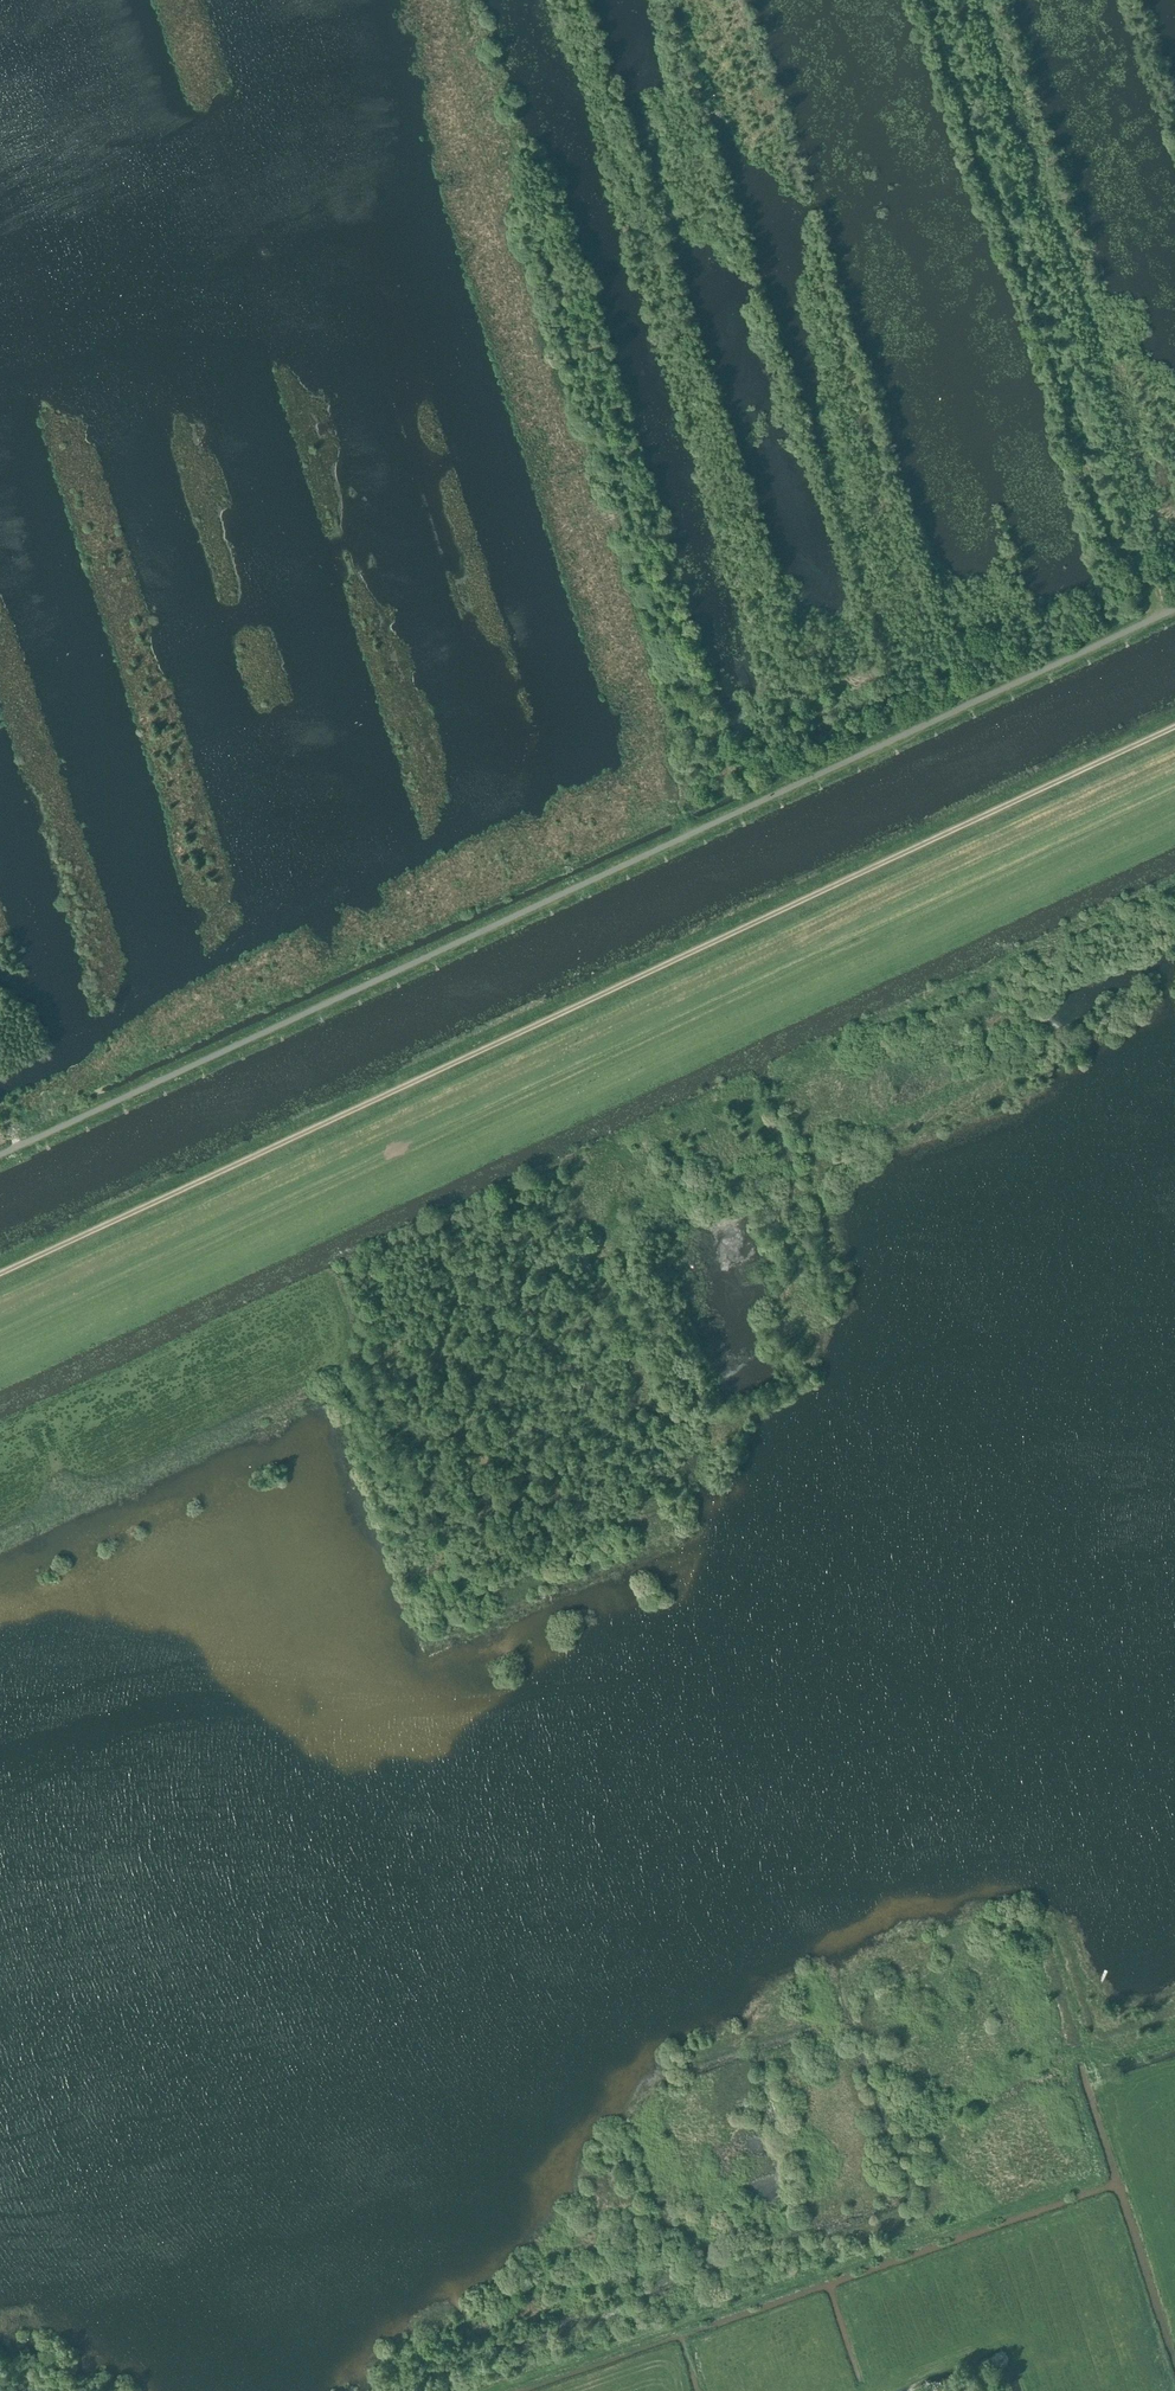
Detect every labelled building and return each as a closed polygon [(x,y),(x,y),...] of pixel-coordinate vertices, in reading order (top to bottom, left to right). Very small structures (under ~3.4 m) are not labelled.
[(987,2383),(983,2372),(972,2376),(976,2387),(987,2383)]
